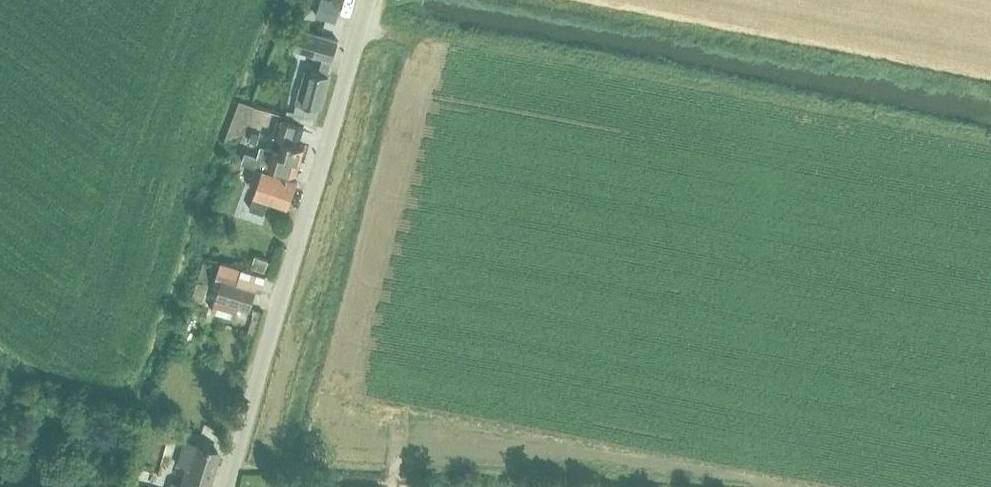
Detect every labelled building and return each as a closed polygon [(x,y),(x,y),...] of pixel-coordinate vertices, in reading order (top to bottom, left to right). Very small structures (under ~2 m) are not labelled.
[(317,15),(337,22),(343,3),(334,0),(321,0),(317,15)] [(299,29),(293,48),(324,58),(319,73),(313,72),(308,88),(303,87),(298,102),(308,105),(305,114),(302,122),(313,125),(318,108),(320,108),(330,77),(328,76),(333,61),(334,61),(340,42),(299,29)] [(243,162),(277,174),(280,165),(298,171),(307,145),(300,143),(306,127),(285,121),(279,138),(285,140),(281,152),(264,146),(260,159),(246,154),(243,162)] [(251,141),(259,143),(262,134),(254,131),(251,141)] [(242,162),(236,179),(249,183),(249,184),(257,187),(255,194),(250,208),(264,212),(269,199),(289,206),(297,181),(277,174),(243,162),(242,162)] [(264,270),(268,260),(256,255),(252,265),(264,270)] [(216,299),(212,312),(235,319),(239,306),(250,309),(258,286),(224,276),(216,299)] [(218,452),(185,441),(178,465),(186,467),(181,485),(173,482),(171,486),(207,486),(218,452)]
